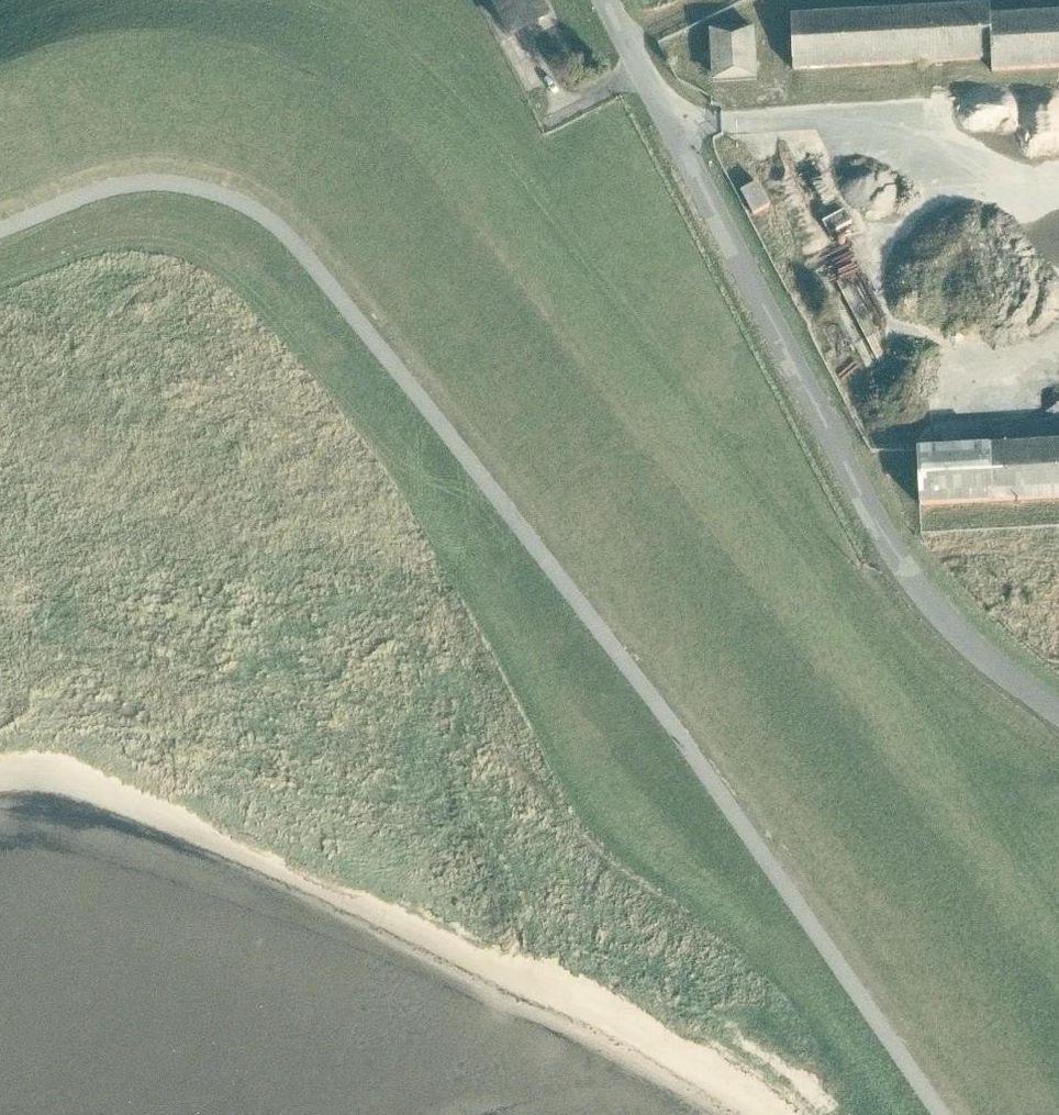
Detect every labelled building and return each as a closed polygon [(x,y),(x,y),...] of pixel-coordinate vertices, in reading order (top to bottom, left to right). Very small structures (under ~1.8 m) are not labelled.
[(540,0),(491,0),(511,41),(550,21),(540,0)] [(789,12),(791,71),(989,66),(990,75),(1058,73),(1058,15),(988,19),(988,7),(789,12)] [(754,84),(754,27),(709,27),(709,84),(754,84)] [(836,237),(859,228),(852,210),(829,219),(836,237)] [(915,455),(917,508),(1058,502),(1058,449),(915,455)]
